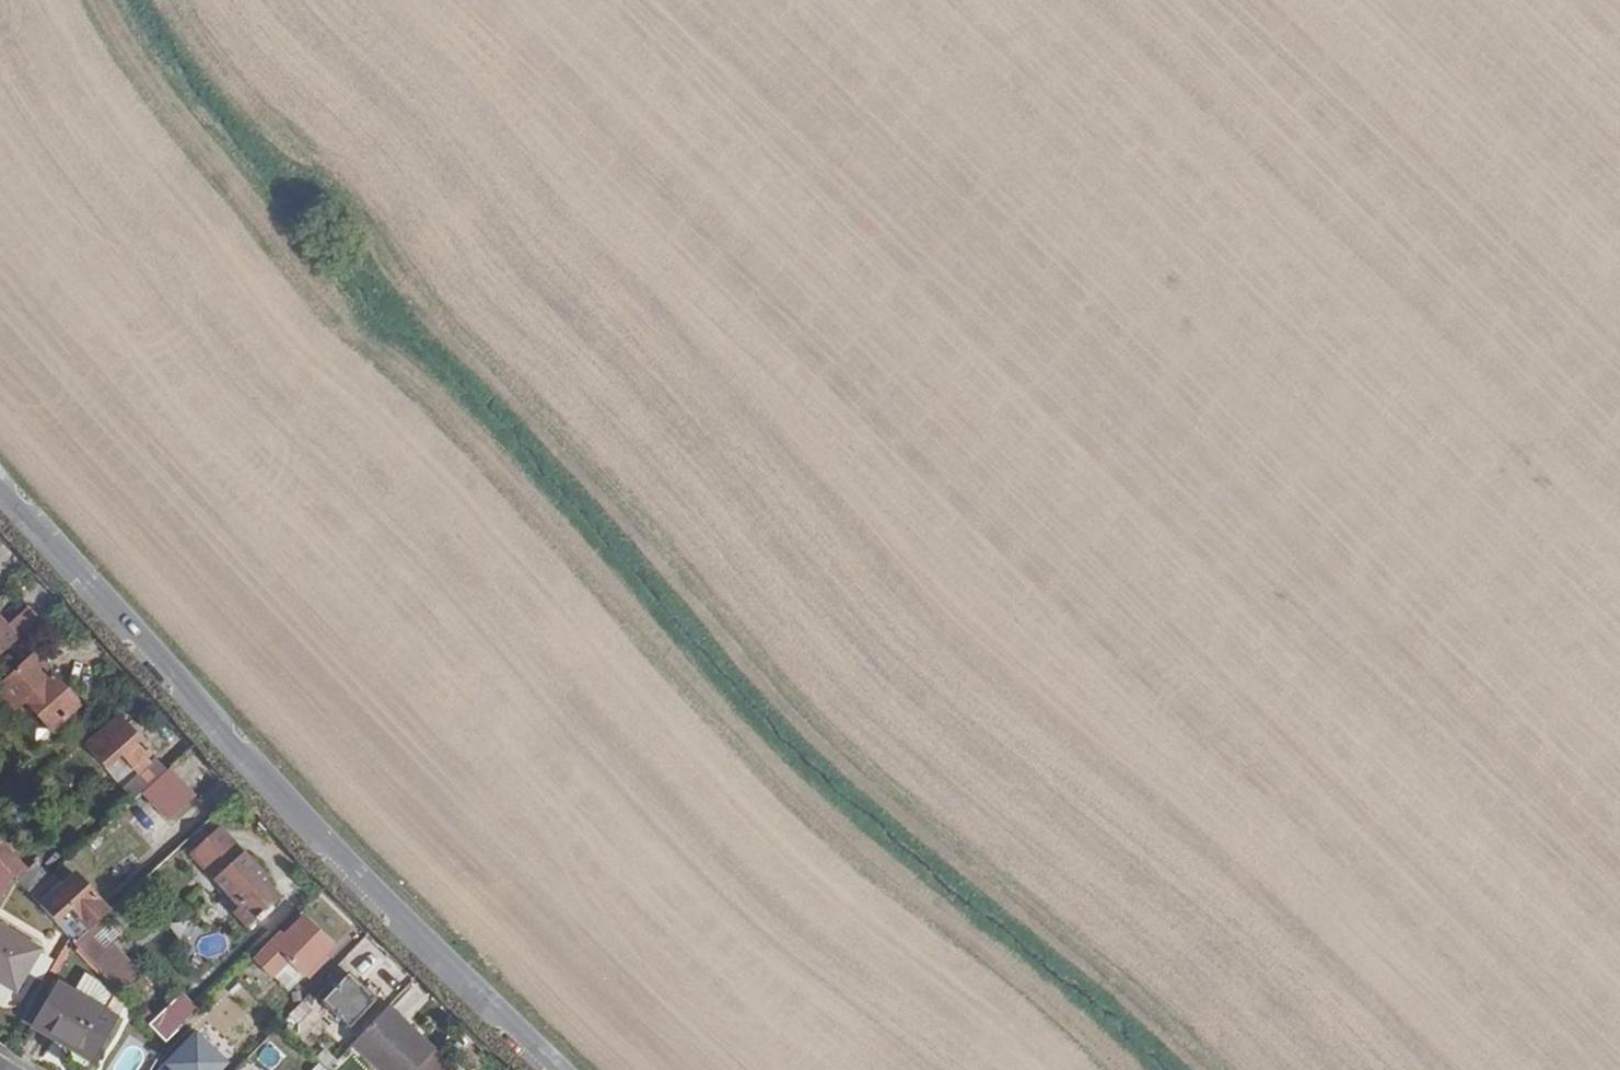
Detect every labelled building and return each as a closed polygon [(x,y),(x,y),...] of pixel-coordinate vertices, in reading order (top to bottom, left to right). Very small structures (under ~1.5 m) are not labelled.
[(19,638),(39,621),(28,609),(9,626),(19,638)] [(19,638),(9,626),(0,616),(0,655),(19,638)] [(67,689),(35,652),(7,677),(50,727),(79,703),(75,698),(77,695),(70,687),(67,689)] [(119,748),(138,772),(149,762),(145,758),(151,752),(120,717),(95,738),(109,754),(119,748)] [(167,771),(155,757),(149,762),(138,772),(122,787),(134,801),(144,792),(167,771)] [(197,792),(173,766),(167,771),(144,792),(167,818),(197,792)] [(32,893),(47,878),(39,870),(34,875),(6,843),(12,838),(7,831),(0,837),(0,858),(2,860),(17,877),(32,893)] [(194,857),(213,877),(232,860),(235,863),(244,855),(222,832),(194,857)] [(232,860),(213,877),(253,921),(279,898),(267,885),(269,883),(244,855),(235,863),(232,860)] [(17,877),(2,860),(0,863),(0,903),(17,877)] [(97,924),(110,912),(77,875),(43,906),(74,940),(76,942),(97,924)] [(286,935),(282,931),(251,961),(269,977),(288,960),(303,975),(333,946),(305,918),(286,935)] [(76,942),(123,994),(144,976),(97,924),(76,942)] [(18,991),(41,951),(0,926),(0,980),(18,991)] [(376,998),(349,971),(321,999),(350,1025),(376,998)] [(73,997),(60,989),(36,1028),(54,1038),(57,1034),(94,1056),(114,1022),(102,1015),(114,995),(101,982),(87,973),(73,997)] [(166,1041),(199,1011),(182,993),(150,1023),(166,1041)] [(440,1046),(393,1001),(359,1037),(392,1069),(417,1069),(437,1050),(440,1046)] [(437,1050),(417,1069),(454,1069),(437,1050)] [(158,1054),(149,1069),(179,1069),(180,1067),(158,1054)]
